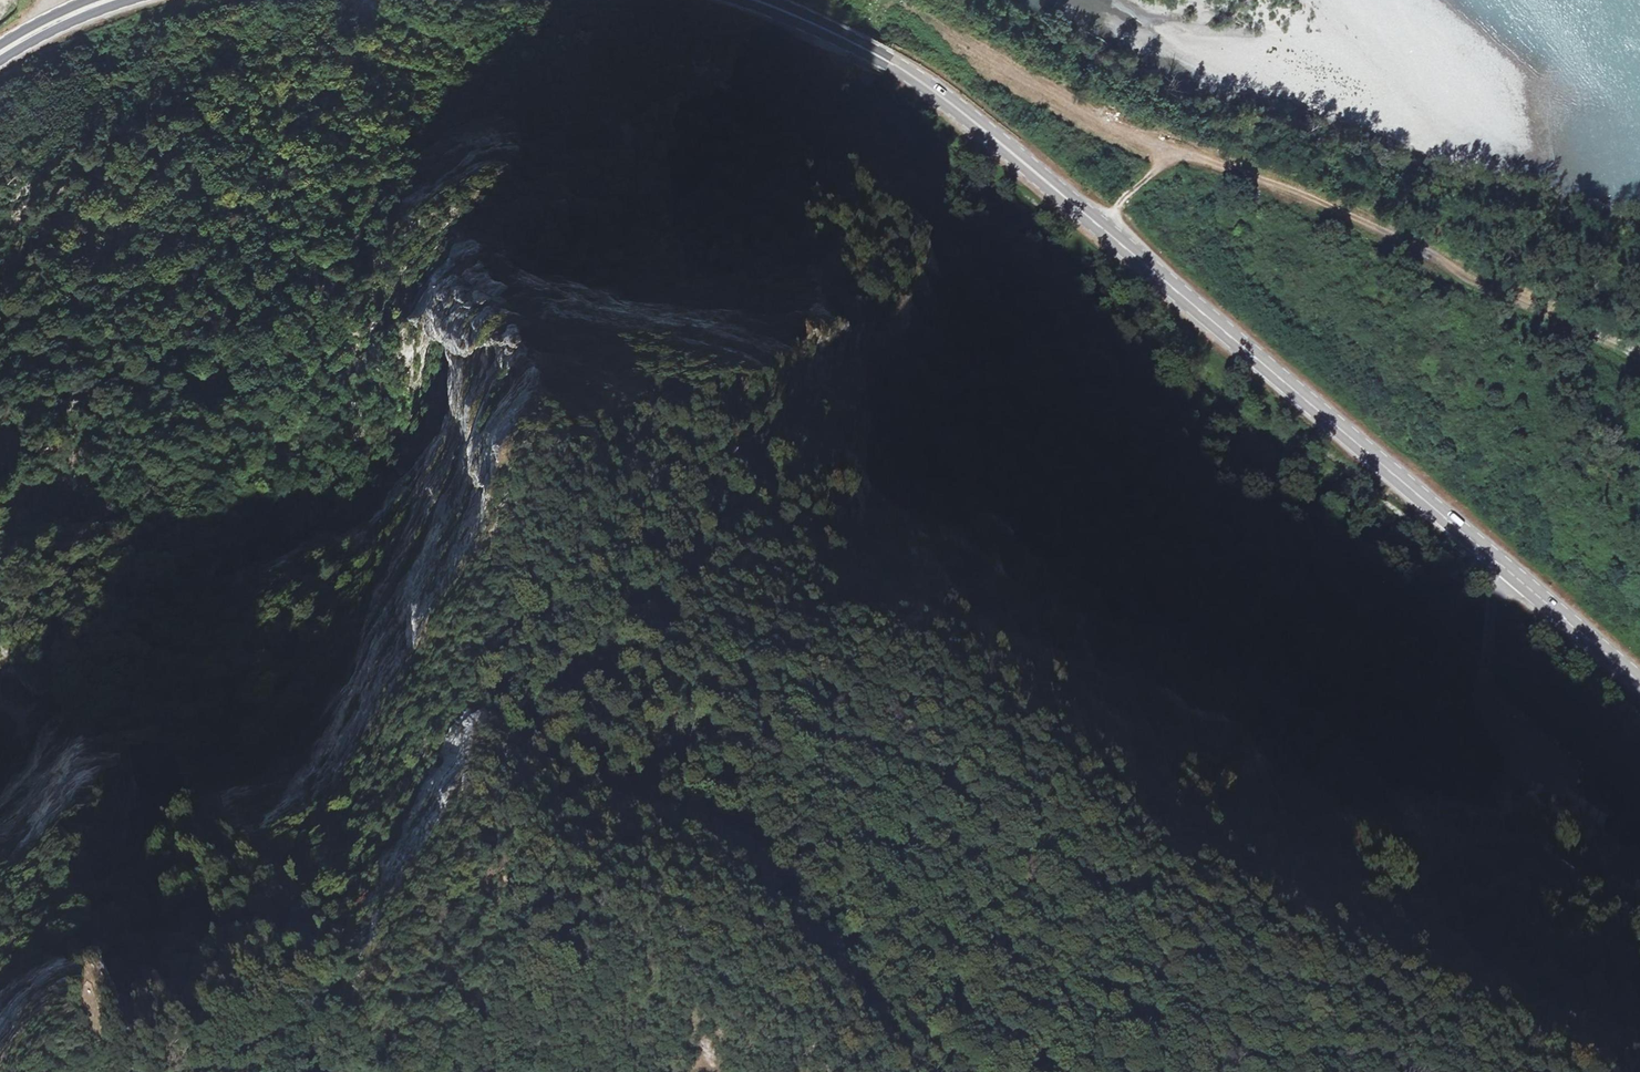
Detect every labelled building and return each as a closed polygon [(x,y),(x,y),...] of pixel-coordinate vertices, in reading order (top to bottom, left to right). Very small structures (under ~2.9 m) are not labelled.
[(320,388),(309,390),(311,404),(322,402),(320,388)] [(1573,787),(1569,798),(1577,801),(1581,790),(1573,787)] [(1595,801),(1588,812),(1596,816),(1602,806),(1595,801)] [(1603,807),(1597,819),(1605,823),(1611,812),(1603,807)]
